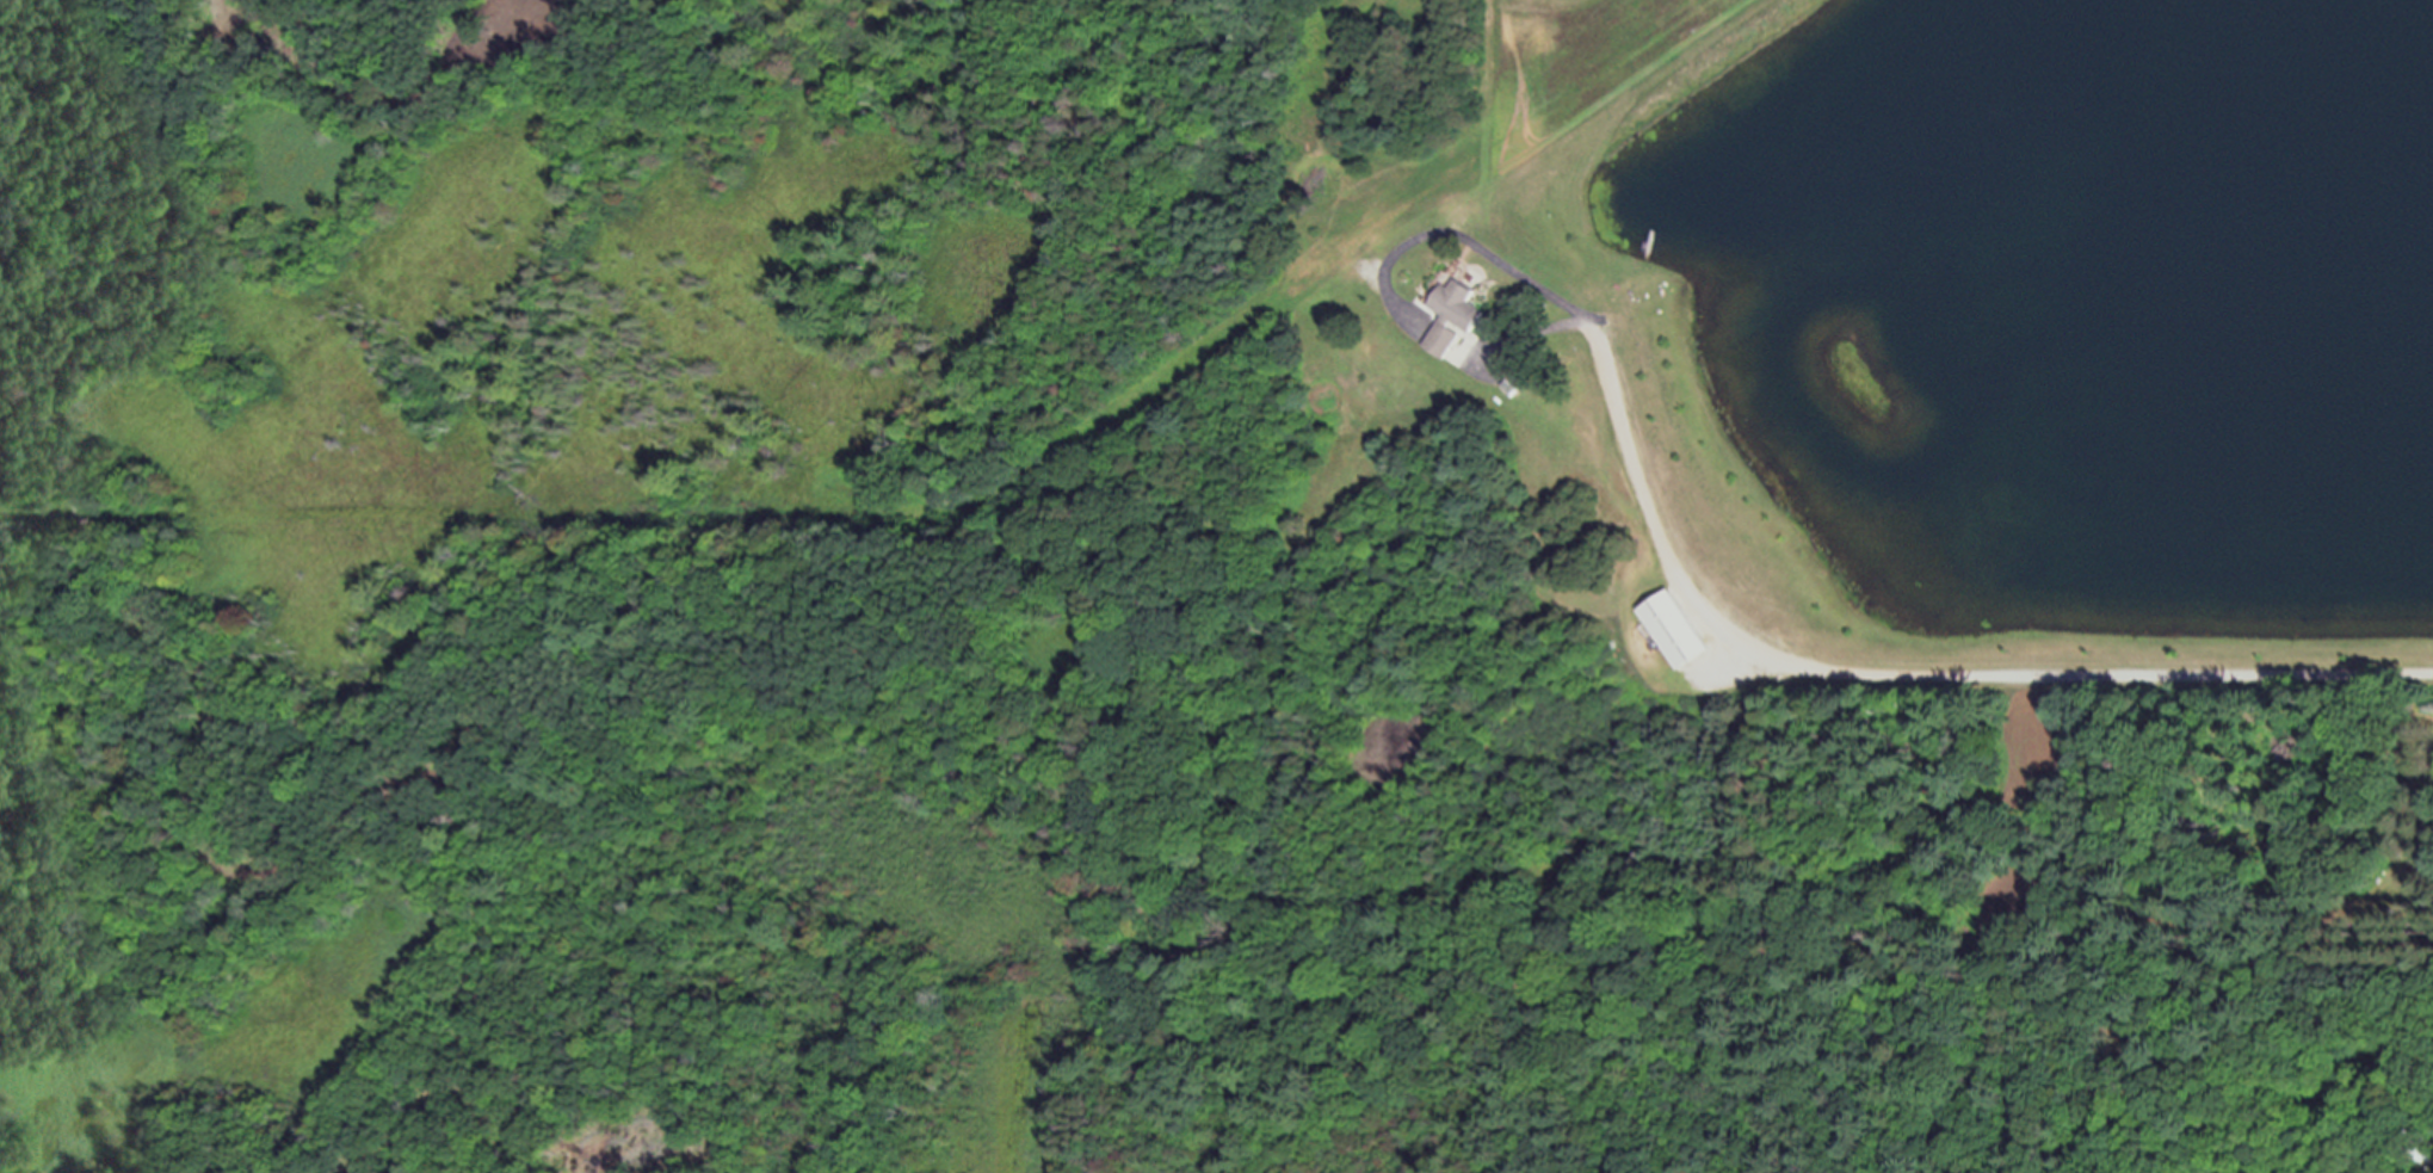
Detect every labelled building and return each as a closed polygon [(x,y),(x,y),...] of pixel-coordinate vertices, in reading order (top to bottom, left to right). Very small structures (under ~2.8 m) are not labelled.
[(1478,339),(1472,335),(1485,313),(1469,304),(1476,293),(1456,281),(1451,289),(1444,285),(1430,308),(1444,316),(1425,348),(1460,369),(1478,339)] [(1638,609),(1676,670),(1708,650),(1670,588),(1638,609)]
